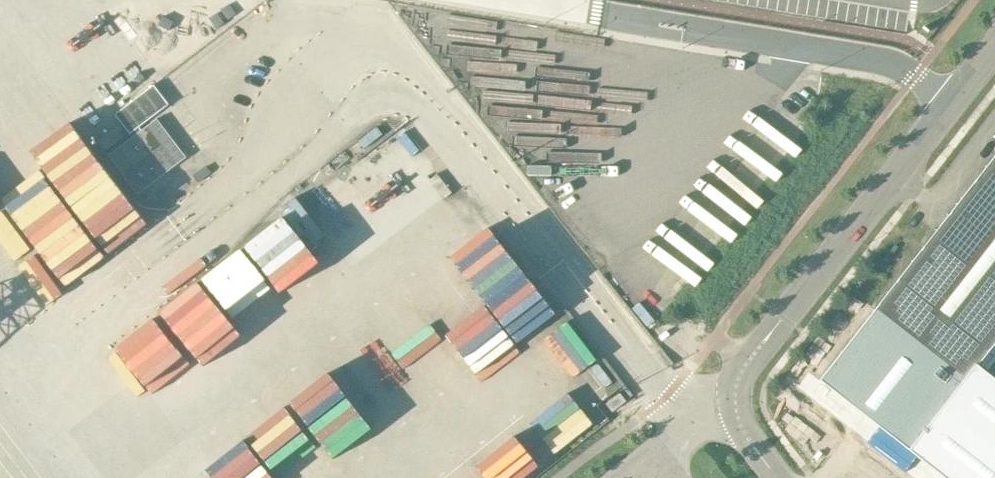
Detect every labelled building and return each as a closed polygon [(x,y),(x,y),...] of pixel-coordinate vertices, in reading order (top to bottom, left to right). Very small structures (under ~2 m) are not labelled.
[(157,118),(108,155),(138,194),(186,157),(157,118)] [(818,380),(939,477),(994,477),(994,382),(976,368),(994,344),(994,155),(874,310),(818,380)] [(669,330),(661,336),(664,340),(673,334),(669,330)] [(629,400),(622,391),(607,404),(614,412),(629,400)]
